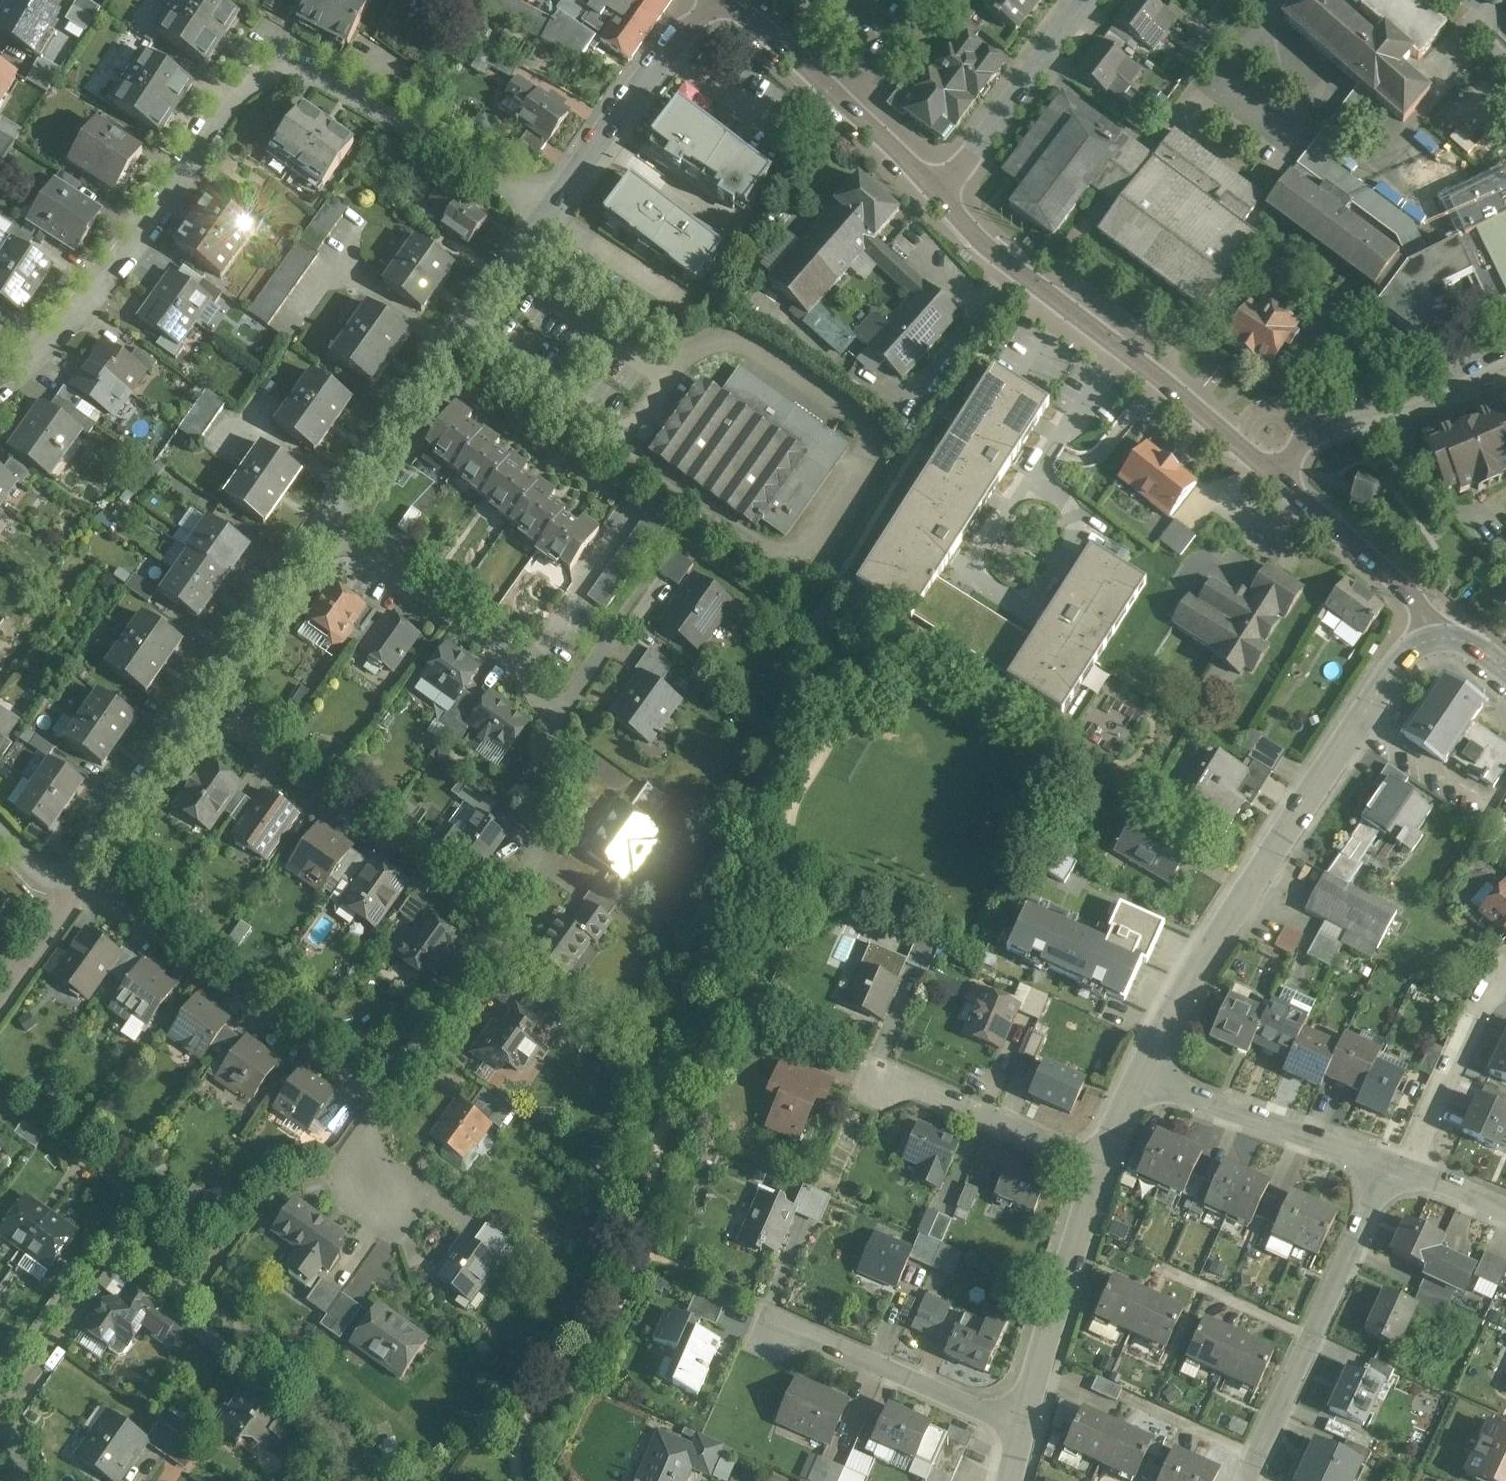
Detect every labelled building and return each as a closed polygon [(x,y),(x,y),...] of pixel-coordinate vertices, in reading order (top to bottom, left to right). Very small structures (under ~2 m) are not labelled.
[(33,0),(12,0),(0,21),(0,36),(35,56),(36,55),(32,53),(45,31),(49,33),(59,15),(33,0)] [(84,0),(78,0),(73,9),(94,21),(101,10),(84,0)] [(215,0),(182,0),(175,10),(222,40),(239,15),(215,0)] [(364,0),(309,0),(298,20),(348,46),(370,3),(364,0)] [(590,11),(582,22),(598,33),(595,37),(559,12),(553,21),(514,0),(463,0),(468,2),(579,62),(588,48),(594,52),(600,44),(629,62),(673,0),(574,0),(590,11)] [(1021,36),(1048,0),(985,0),(981,5),(1021,36)] [(1150,0),(1134,0),(1109,34),(1123,45),(1128,37),(1154,57),(1180,22),(1150,0)] [(1326,0),(1300,0),(1286,17),(1285,17),(1282,20),(1287,23),(1333,63),(1333,64),(1359,87),(1362,89),(1372,98),(1373,100),(1375,98),(1401,121),(1401,122),(1403,124),(1430,93),(1429,93),(1428,93),(1400,68),(1411,56),(1384,32),(1374,43),(1326,0)] [(1404,0),(1370,0),(1360,11),(1384,32),(1411,56),(1418,62),(1446,30),(1422,9),(1419,13),(1404,0)] [(94,21),(73,9),(66,21),(86,33),(94,21)] [(222,40),(175,10),(159,35),(206,66),(222,40)] [(981,32),(960,16),(952,27),(972,43),(981,32)] [(1140,72),(1102,43),(1090,59),(1118,80),(1128,88),(1140,72)] [(995,78),(953,47),(933,73),(932,72),(921,86),(911,78),(893,101),(893,104),(905,112),(905,116),(938,141),(944,140),(951,131),(956,130),(995,78)] [(519,67),(494,54),(488,67),(512,80),(519,67)] [(192,86),(145,55),(113,105),(160,136),(192,86)] [(62,70),(40,58),(33,70),(54,82),(55,82),(62,70)] [(1118,80),(1090,59),(1078,74),(1106,95),(1118,80)] [(0,66),(0,104),(17,76),(0,66)] [(54,82),(33,70),(27,82),(47,94),(54,82)] [(538,94),(518,80),(499,108),(500,112),(510,119),(510,120),(518,125),(519,123),(530,130),(548,143),(549,143),(569,115),(555,105),(559,100),(552,96),(549,101),(539,93),(538,94)] [(1173,100),(1155,86),(1143,102),(1161,116),(1173,100)] [(1359,87),(1297,166),(1298,166),(1325,186),(1352,207),(1396,240),(1409,268),(1428,258),(1413,226),(1409,223),(1465,196),(1461,188),(1459,184),(1397,214),(1326,161),(1373,100),(1372,98),(1362,89),(1359,87)] [(1119,136),(1082,109),(1083,108),(1064,94),(1063,95),(1064,95),(1004,174),(1003,174),(1002,174),(1024,190),(1010,208),(1053,240),(1091,189),(1117,155),(1110,150),(1121,136),(1120,135),(1119,136)] [(785,167),(676,96),(642,149),(751,219),(785,167)] [(355,146),(303,108),(272,151),(324,189),(355,146)] [(2,118),(0,122),(0,133),(16,142),(22,131),(2,118)] [(143,154),(96,123),(70,163),(117,194),(143,154)] [(548,143),(530,130),(519,145),(538,158),(548,143)] [(0,133),(0,161),(3,163),(16,142),(0,133)] [(1262,200),(1174,134),(1154,161),(1121,136),(1110,150),(1117,155),(1091,189),(1117,208),(1098,234),(1202,313),(1258,239),(1242,227),(1262,200)] [(1325,186),(1298,166),(1290,177),(1317,197),(1325,186)] [(738,239),(629,168),(595,221),(704,291),(738,239)] [(81,185),(61,172),(55,182),(75,195),(81,185)] [(1352,207),(1325,186),(1317,197),(1290,177),(1290,176),(1265,210),(1266,211),(1270,206),(1376,285),(1373,290),(1374,291),(1374,290),(1385,298),(1377,309),(1377,310),(1421,343),(1422,343),(1449,306),(1442,291),(1471,277),(1472,276),(1457,244),(1456,245),(1428,258),(1409,268),(1407,269),(1396,261),(1399,258),(1344,217),(1352,207)] [(858,179),(768,282),(808,317),(863,254),(875,241),(899,214),(884,201),(874,191),(873,192),(858,179)] [(75,195),(55,182),(42,202),(89,233),(102,213),(75,195)] [(487,221),(459,202),(439,188),(428,205),(447,218),(441,228),(468,247),(487,221)] [(332,197),(300,242),(317,254),(349,209),(332,197)] [(1479,226),(1465,197),(1436,211),(1450,240),(1454,239),(1475,229),(1479,226)] [(257,230),(210,198),(209,201),(210,201),(198,218),(197,217),(192,224),(238,257),(257,230)] [(89,233),(42,202),(29,222),(49,235),(76,253),(89,233)] [(49,235),(29,222),(22,232),(34,240),(42,245),(49,235)] [(238,257),(192,224),(189,228),(190,229),(178,246),(177,245),(175,247),(222,280),(238,257)] [(22,232),(14,227),(7,238),(11,242),(12,240),(27,250),(34,240),(22,232)] [(1454,239),(1481,294),(1503,283),(1505,288),(1505,238),(1485,248),(1475,229),(1454,239)] [(12,240),(11,242),(0,259),(0,266),(38,290),(53,267),(27,250),(12,240)] [(454,267),(417,240),(384,286),(422,313),(454,267)] [(959,317),(924,285),(875,241),(863,254),(912,299),(887,326),(875,315),(854,337),(902,381),(959,317)] [(300,242),(249,314),(268,327),(320,256),(317,254),(300,242)] [(0,266),(0,299),(22,314),(38,290),(0,266)] [(197,291),(172,274),(163,287),(165,289),(159,297),(157,296),(156,297),(195,325),(211,303),(211,302),(197,291)] [(223,295),(204,282),(197,291),(211,302),(211,303),(216,306),(223,295)] [(195,325),(156,297),(155,298),(157,299),(151,308),(149,306),(140,320),(164,337),(179,347),(180,346),(195,325)] [(407,332),(369,306),(333,358),(370,385),(407,332)] [(1297,330),(1262,308),(1258,314),(1248,308),(1226,343),(1270,371),(1285,348),(1290,351),(1317,368),(1326,358),(1293,336),(1297,330)] [(179,347),(164,337),(157,347),(177,361),(185,350),(180,346),(179,347)] [(131,360),(106,343),(90,366),(130,393),(145,371),(146,370),(131,360)] [(158,364),(138,350),(131,360),(146,370),(145,371),(150,374),(158,364)] [(130,393),(90,366),(74,389),(114,416),(130,393)] [(1058,403),(999,367),(865,583),(1076,714),(1158,583),(1095,544),(1039,634),(949,578),(1058,403)] [(740,372),(721,399),(703,386),(666,438),(658,432),(646,448),(755,526),(759,521),(763,524),(764,522),(785,537),(848,448),(740,372)] [(352,401),(314,374),(277,427),(315,453),(352,401)] [(84,402),(65,388),(57,399),(77,413),(84,402)] [(207,391),(179,431),(199,445),(226,405),(207,391)] [(77,413),(57,399),(51,409),(82,431),(81,432),(82,434),(82,433),(89,438),(97,427),(77,413)] [(51,409),(44,404),(11,450),(49,477),(81,432),(82,431),(51,409)] [(456,406),(427,446),(444,459),(443,464),(455,473),(481,436),(466,425),(472,417),(456,406)] [(1452,435),(1449,429),(1424,440),(1446,492),(1458,487),(1460,493),(1476,486),(1478,491),(1500,482),(1498,476),(1505,473),(1505,417),(1500,407),(1474,418),(1477,424),(1452,435)] [(500,443),(484,432),(481,436),(455,473),(472,485),(471,490),(483,498),(509,462),(494,451),(500,443)] [(301,473),(263,446),(227,499),(264,525),(301,473)] [(1196,485),(1146,446),(1119,479),(1169,519),(1196,485)] [(527,468),(512,458),(509,462),(483,498),(500,510),(499,515),(511,524),(537,488),(522,477),(527,468)] [(31,475),(11,461),(3,472),(18,483),(17,484),(22,487),(31,475)] [(0,470),(0,505),(1,506),(17,484),(18,483),(3,472),(0,470)] [(1368,481),(1360,478),(1361,475),(1360,474),(1358,478),(1357,480),(1358,480),(1351,500),(1351,499),(1350,501),(1350,502),(1349,505),(1351,506),(1352,502),(1360,505),(1359,509),(1360,509),(1362,506),(1369,508),(1370,512),(1371,512),(1371,508),(1378,505),(1381,507),(1383,506),(1380,503),(1382,495),(1386,494),(1386,492),(1383,493),(1379,485),(1381,483),(1380,481),(1377,484),(1370,482),(1371,478),(1369,478),(1368,481)] [(555,494),(540,483),(537,488),(511,524),(528,536),(527,541),(539,550),(562,517),(565,513),(550,502),(555,494)] [(665,528),(647,515),(640,524),(659,537),(665,528)] [(578,528),(562,517),(539,550),(536,554),(549,562),(553,560),(571,572),(599,531),(584,520),(578,528)] [(249,548),(209,521),(196,539),(233,565),(240,556),(244,555),(249,548)] [(1196,538),(1175,522),(1160,541),(1181,557),(1196,538)] [(659,537),(640,524),(634,534),(652,547),(659,537)] [(652,547),(634,534),(627,543),(645,556),(652,547)] [(233,565),(196,539),(188,551),(191,553),(191,552),(226,576),(233,565)] [(645,556),(627,543),(621,552),(639,565),(645,556)] [(226,576),(191,552),(191,553),(177,573),(213,599),(228,578),(226,576)] [(639,565),(621,552),(614,561),(632,574),(639,565)] [(693,566),(673,552),(658,573),(678,588),(693,566)] [(632,574),(614,561),(607,571),(625,584),(632,574)] [(1234,595),(1213,581),(1199,603),(1189,597),(1173,624),(1218,652),(1214,658),(1241,675),(1245,669),(1251,673),(1268,647),(1264,645),(1278,622),(1275,620),(1279,615),(1285,619),(1303,590),(1267,568),(1249,596),(1252,598),(1248,603),(1242,600),(1244,597),(1236,592),(1234,595)] [(625,584),(607,571),(601,580),(619,593),(625,584)] [(213,599),(177,573),(162,595),(198,620),(213,599)] [(158,591),(134,575),(126,587),(149,603),(158,591)] [(733,605),(694,577),(660,625),(699,653),(733,605)] [(619,593),(601,580),(594,589),(612,602),(619,593)] [(1383,610),(1346,582),(1326,609),(1341,620),(1338,624),(1350,633),(1353,629),(1363,637),(1383,610)] [(361,606),(333,586),(309,620),(322,629),(323,638),(332,644),(341,643),(352,627),(348,624),(361,606)] [(1492,602),(1505,613),(1505,587),(1492,602)] [(612,602),(594,589),(587,598),(606,611),(612,602)] [(377,613),(363,603),(361,606),(348,624),(352,627),(362,634),(370,623),(377,613)] [(145,615),(108,668),(146,694),(182,642),(145,615)] [(365,651),(364,653),(369,656),(368,663),(381,672),(387,669),(392,673),(418,637),(389,617),(380,630),(365,651)] [(362,634),(355,644),(365,651),(380,630),(370,623),(362,634)] [(483,668),(448,643),(422,681),(455,704),(457,705),(465,693),(483,668)] [(674,667),(650,650),(635,671),(641,676),(642,675),(659,687),(674,667)] [(659,687),(642,675),(641,676),(611,718),(649,745),(680,702),(659,687)] [(1483,707),(1444,680),(1405,737),(1445,764),(1453,751),(1472,723),(1483,707)] [(100,692),(66,742),(103,767),(137,717),(100,692)] [(534,722),(489,692),(481,704),(466,727),(469,729),(476,735),(477,741),(483,745),(491,744),(510,757),(534,722)] [(450,731),(473,698),(465,693),(457,705),(455,704),(440,725),(450,731)] [(466,727),(481,704),(473,698),(450,731),(462,740),(469,729),(466,727)] [(0,711),(0,742),(3,737),(14,722),(0,711)] [(1472,723),(1453,751),(1463,758),(1458,765),(1493,789),(1505,770),(1505,746),(1472,723)] [(55,749),(37,736),(30,746),(49,758),(55,749)] [(0,742),(0,762),(13,744),(3,737),(0,742)] [(1285,752),(1261,737),(1248,759),(1254,763),(1271,774),(1285,752)] [(1247,773),(1214,753),(1191,790),(1208,800),(1195,821),(1223,838),(1245,803),(1246,802),(1235,795),(1249,774),(1247,773)] [(245,786),(207,760),(173,807),(211,834),(245,786)] [(84,783),(52,761),(34,785),(67,808),(84,783)] [(1271,774),(1254,763),(1247,773),(1249,774),(1235,795),(1246,802),(1245,803),(1251,807),(1271,774)] [(1409,780),(1388,766),(1374,786),(1382,791),(1388,781),(1402,790),(1409,780)] [(1402,790),(1388,781),(1382,791),(1361,821),(1364,822),(1379,833),(1397,845),(1396,846),(1400,849),(1401,846),(1411,853),(1423,837),(1417,833),(1432,810),(1402,790)] [(67,808),(34,785),(17,810),(50,832),(67,808)] [(301,817),(263,790),(229,838),(268,865),(301,817)] [(623,796),(585,850),(627,879),(633,870),(639,874),(661,842),(657,839),(666,827),(623,796)] [(493,825),(477,813),(467,827),(471,830),(457,850),(483,868),(504,837),(491,828),(493,825)] [(1164,838),(1134,819),(1117,848),(1130,856),(1127,861),(1170,887),(1180,870),(1175,867),(1188,845),(1167,832),(1164,838)] [(1351,840),(1348,838),(1337,854),(1342,857),(1329,878),(1347,887),(1361,867),(1355,863),(1364,851),(1366,852),(1379,833),(1364,822),(1351,840)] [(52,838),(32,825),(25,835),(45,848),(52,838)] [(352,849),(319,826),(297,857),(311,867),(305,875),(307,877),(307,882),(316,889),(321,887),(324,889),(330,880),(351,851),(352,849)] [(351,851),(330,880),(340,887),(343,882),(361,858),(351,851)] [(1077,864),(1060,854),(1047,874),(1064,885),(1077,864)] [(372,866),(361,858),(343,882),(354,890),(372,866)] [(406,883),(375,861),(372,866),(354,890),(350,897),(365,907),(358,917),(374,929),(406,883)] [(1329,878),(1324,875),(1305,913),(1325,923),(1319,934),(1342,947),(1342,946),(1371,962),(1397,914),(1347,887),(1329,878)] [(1497,894),(1482,913),(1505,934),(1505,884),(1497,894)] [(1488,887),(1473,905),(1482,913),(1497,894),(1488,887)] [(435,908),(414,893),(399,914),(419,928),(427,917),(428,918),(435,908)] [(0,894),(0,914),(10,901),(0,894)] [(615,920),(589,903),(575,924),(562,916),(538,952),(568,973),(592,938),(599,943),(615,920)] [(1165,926),(1120,906),(1108,933),(1112,935),(1113,933),(1142,946),(1134,964),(1137,965),(1123,998),(1104,990),(1108,980),(1096,975),(1092,984),(1043,962),(1047,953),(1035,948),(1031,957),(1012,949),(1027,916),(1041,922),(1105,951),(1107,946),(1025,909),(1007,951),(1124,1004),(1142,964),(1147,966),(1165,926)] [(1105,951),(1041,922),(1027,916),(1012,949),(1031,957),(1035,948),(1047,953),(1043,962),(1092,984),(1096,975),(1108,980),(1104,990),(1123,998),(1137,965),(1134,964),(1105,951)] [(428,918),(427,917),(419,928),(397,959),(429,982),(440,968),(446,968),(453,959),(450,953),(459,940),(428,918)] [(1303,937),(1285,928),(1274,948),(1292,957),(1303,937)] [(119,954),(87,931),(55,977),(71,989),(70,994),(78,1000),(83,998),(87,1000),(108,972),(120,954),(119,954)] [(1142,946),(1113,933),(1107,946),(1105,951),(1134,964),(1142,946)] [(1342,947),(1319,934),(1307,957),(1331,970),(1342,947)] [(938,951),(916,941),(906,965),(928,974),(938,951)] [(120,954),(108,972),(117,979),(133,956),(123,949),(119,954),(120,954)] [(133,956),(117,979),(127,986),(143,963),(133,956)] [(156,970),(144,962),(143,963),(127,986),(113,1007),(132,1020),(129,1024),(142,1034),(175,988),(161,978),(162,976),(162,974),(156,970)] [(897,984),(861,968),(844,1006),(881,1022),(897,984)] [(1018,1007),(973,988),(968,1002),(978,1006),(975,1020),(974,1022),(969,1026),(965,1036),(999,1051),(1018,1007)] [(1048,998),(1030,990),(1020,1014),(1038,1022),(1048,998)] [(1315,1004),(1284,990),(1276,1007),(1271,1005),(1266,1016),(1253,1045),(1289,1061),(1300,1037),(1302,1033),(1315,1004)] [(229,1022),(197,999),(194,1003),(191,1003),(188,1007),(189,1009),(174,1031),(186,1039),(182,1044),(203,1059),(210,1050),(225,1028),(229,1022)] [(1266,1016),(1229,999),(1211,1039),(1248,1056),(1253,1045),(1266,1016)] [(495,1017),(471,1051),(503,1073),(512,1061),(532,1075),(552,1046),(539,1037),(548,1024),(522,1005),(508,1025),(495,1017)] [(225,1028),(210,1050),(219,1057),(235,1035),(225,1028)] [(1044,1039),(1032,1034),(1023,1057),(1034,1062),(1044,1039)] [(219,1057),(214,1065),(224,1071),(244,1042),(235,1035),(219,1057)] [(1335,1054),(1300,1037),(1289,1061),(1284,1072),(1320,1089),(1325,1078),(1336,1054),(1335,1054)] [(1380,1055),(1343,1038),(1338,1049),(1337,1049),(1335,1054),(1336,1054),(1325,1078),(1362,1095),(1373,1070),(1380,1055)] [(224,1071),(218,1079),(237,1092),(240,1088),(254,1098),(275,1067),(266,1061),(269,1055),(246,1039),(244,1042),(224,1071)] [(1490,1075),(1505,1082),(1505,1040),(1490,1075)] [(1441,1056),(1429,1050),(1418,1072),(1431,1078),(1441,1056)] [(792,1069),(781,1064),(767,1098),(777,1102),(765,1133),(800,1147),(815,1111),(823,1115),(836,1082),(794,1065),(792,1069)] [(1084,1084),(1045,1067),(1030,1098),(1070,1116),(1084,1084)] [(1401,1083),(1373,1070),(1362,1095),(1357,1106),(1384,1118),(1401,1083)] [(333,1096),(301,1073),(278,1105),(310,1129),(315,1122),(332,1097),(333,1096)] [(1485,1088),(1479,1100),(1502,1111),(1505,1102),(1505,1098),(1485,1088)] [(332,1097),(315,1122),(333,1135),(350,1110),(332,1097)] [(1479,1100),(1463,1135),(1497,1151),(1505,1131),(1505,1113),(1502,1111),(1479,1100)] [(480,1118),(460,1103),(453,1113),(449,1113),(443,1122),(443,1126),(434,1140),(463,1161),(472,1147),(477,1147),(483,1138),(483,1133),(489,1124),(488,1123),(496,1114),(487,1108),(480,1118)] [(44,1138),(23,1123),(14,1134),(36,1149),(44,1138)] [(959,1144),(918,1127),(904,1160),(923,1168),(917,1183),(937,1191),(943,1177),(945,1177),(959,1144)] [(1157,1135),(1138,1176),(1160,1186),(1179,1145),(1157,1135)] [(1202,1155),(1179,1145),(1160,1186),(1183,1196),(1192,1176),(1202,1155)] [(1246,1175),(1224,1165),(1214,1186),(1205,1206),(1228,1216),(1246,1175)] [(1047,1184),(1008,1167),(994,1199),(1033,1216),(1047,1184)] [(1269,1186),(1246,1175),(1228,1216),(1250,1227),(1254,1218),(1264,1196),(1269,1186)] [(1203,1181),(1192,1176),(1183,1196),(1194,1201),(1203,1181)] [(1214,1186),(1203,1181),(1194,1201),(1205,1206),(1214,1186)] [(967,1187),(957,1209),(969,1215),(978,1192),(967,1187)] [(831,1198),(809,1189),(799,1213),(821,1222),(831,1198)] [(774,1201),(759,1195),(751,1212),(754,1213),(740,1245),(760,1254),(762,1250),(774,1255),(794,1210),(785,1206),(785,1204),(784,1201),(777,1198),(774,1199),(774,1201)] [(1275,1201),(1264,1196),(1254,1218),(1265,1223),(1275,1201)] [(1314,1206),(1291,1196),(1286,1206),(1276,1228),(1272,1237),(1295,1247),(1314,1206)] [(51,1216),(26,1198),(1,1233),(25,1251),(51,1216)] [(1275,1201),(1265,1223),(1276,1228),(1286,1206),(1275,1201)] [(341,1236),(294,1203),(273,1232),(301,1251),(289,1269),(290,1278),(306,1289),(322,1266),(330,1272),(339,1258),(338,1253),(335,1251),(342,1241),(341,1236)] [(1336,1216),(1314,1206),(1295,1247),(1318,1257),(1336,1216)] [(76,1234),(51,1216),(25,1251),(50,1269),(76,1234)] [(951,1222),(938,1216),(928,1240),(941,1246),(951,1222)] [(1444,1239),(1407,1222),(1392,1255),(1428,1272),(1429,1272),(1438,1253),(1444,1239)] [(509,1242),(488,1227),(474,1247),(495,1262),(509,1242)] [(913,1251),(875,1235),(858,1273),(896,1289),(909,1260),(913,1251)] [(928,1240),(919,1236),(913,1251),(909,1260),(931,1270),(941,1246),(928,1240)] [(464,1240),(437,1279),(463,1297),(477,1279),(483,1283),(497,1264),(495,1262),(474,1247),(464,1240)] [(962,1255),(941,1246),(931,1270),(951,1279),(962,1255)] [(1474,1270),(1438,1253),(1429,1272),(1428,1272),(1426,1277),(1456,1290),(1456,1291),(1463,1294),(1474,1270)] [(1485,1254),(1474,1278),(1499,1289),(1505,1275),(1505,1263),(1485,1254)] [(115,1262),(102,1265),(91,1279),(106,1290),(114,1278),(119,1281),(127,1270),(115,1262)] [(1456,1290),(1426,1277),(1420,1291),(1422,1292),(1449,1305),(1456,1291),(1456,1290)] [(1148,1296),(1113,1280),(1096,1318),(1131,1334),(1148,1296)] [(342,1295),(322,1281),(307,1302),(327,1316),(342,1295)] [(154,1305),(130,1287),(119,1302),(144,1320),(154,1305)] [(984,1293),(976,1290),(970,1294),(971,1302),(978,1306),(984,1301),(984,1293)] [(1449,1305),(1422,1292),(1416,1307),(1417,1307),(1443,1320),(1450,1305),(1449,1305)] [(1416,1307),(1386,1293),(1366,1335),(1384,1343),(1386,1338),(1400,1345),(1417,1307),(1416,1307)] [(725,1306),(696,1294),(685,1319),(700,1326),(701,1322),(716,1328),(725,1306)] [(362,1309),(342,1295),(327,1316),(320,1326),(340,1340),(362,1309)] [(1183,1312),(1148,1296),(1131,1334),(1166,1350),(1183,1312)] [(926,1297),(913,1326),(938,1337),(943,1325),(951,1307),(926,1297)] [(116,1301),(103,1303),(84,1330),(109,1347),(118,1335),(122,1334),(133,1341),(143,1326),(146,1322),(144,1320),(119,1302),(116,1301)] [(178,1322),(154,1305),(144,1320),(146,1322),(143,1326),(150,1334),(155,1330),(167,1338),(178,1322)] [(428,1341),(379,1306),(352,1344),(401,1379),(428,1341)] [(987,1325),(964,1315),(957,1331),(943,1325),(938,1337),(952,1343),(946,1357),(984,1374),(1009,1317),(994,1310),(987,1325)] [(721,1343),(697,1333),(700,1326),(685,1319),(667,1311),(654,1343),(678,1353),(679,1352),(687,1355),(673,1387),(697,1398),(721,1343)] [(1239,1338),(1204,1322),(1187,1359),(1222,1375),(1239,1338)] [(167,1338),(155,1330),(150,1334),(153,1340),(161,1346),(167,1338)] [(1274,1353),(1239,1338),(1222,1375),(1257,1391),(1274,1353)] [(1395,1372),(1375,1362),(1369,1375),(1366,1373),(1365,1375),(1384,1384),(1383,1385),(1388,1387),(1395,1372)] [(1365,1375),(1351,1368),(1331,1411),(1364,1426),(1383,1385),(1384,1384),(1365,1375)] [(1122,1390),(1097,1378),(1091,1391),(1116,1403),(1122,1390)] [(847,1404),(797,1382),(778,1423),(829,1445),(847,1404)] [(278,1421),(240,1394),(214,1430),(237,1447),(247,1431),(264,1443),(271,1433),(279,1421),(278,1421)] [(947,1435),(889,1409),(882,1423),(879,1422),(865,1452),(874,1456),(875,1460),(887,1465),(892,1463),(897,1452),(933,1468),(946,1438),(947,1435)] [(1117,1427),(1082,1411),(1065,1449),(1100,1465),(1117,1427)] [(109,1412),(77,1458),(109,1480),(119,1480),(146,1443),(148,1440),(148,1439),(109,1412)] [(294,1429),(279,1419),(278,1421),(279,1421),(271,1433),(284,1443),(294,1429)] [(181,1436),(160,1421),(148,1439),(148,1440),(146,1443),(166,1457),(181,1436)] [(1490,1423),(1466,1474),(1481,1480),(1505,1480),(1505,1431),(1490,1423)] [(972,1437),(950,1427),(947,1435),(946,1438),(967,1448),(972,1437)] [(1152,1443),(1117,1427),(1100,1465),(1135,1480),(1152,1443)] [(181,1436),(166,1457),(185,1471),(201,1450),(181,1436)] [(659,1436),(639,1480),(683,1480),(690,1465),(696,1452),(695,1451),(659,1436)] [(724,1446),(701,1436),(695,1451),(696,1452),(690,1465),(712,1474),(724,1446)] [(967,1448),(946,1438),(941,1449),(962,1459),(967,1448)] [(1317,1442),(1305,1468),(1307,1469),(1301,1480),(1346,1480),(1347,1479),(1352,1480),(1353,1480),(1361,1463),(1341,1454),(1317,1442)] [(1372,1454),(1347,1442),(1341,1454),(1361,1463),(1367,1466),(1372,1454)] [(962,1459),(941,1449),(936,1460),(957,1470),(962,1459)] [(1174,1452),(1160,1480),(1188,1480),(1196,1463),(1174,1452)] [(1059,1456),(1057,1464),(1092,1471),(1093,1463),(1059,1456)] [(821,1460),(812,1480),(839,1480),(844,1470),(821,1460)] [(957,1470),(936,1460),(933,1467),(933,1468),(931,1471),(953,1480),(957,1470)] [(1196,1463),(1188,1480),(1215,1480),(1219,1473),(1196,1463)] [(844,1470),(839,1480),(867,1480),(868,1480),(844,1470)] [(931,1471),(926,1480),(952,1480),(953,1480),(931,1471)]
